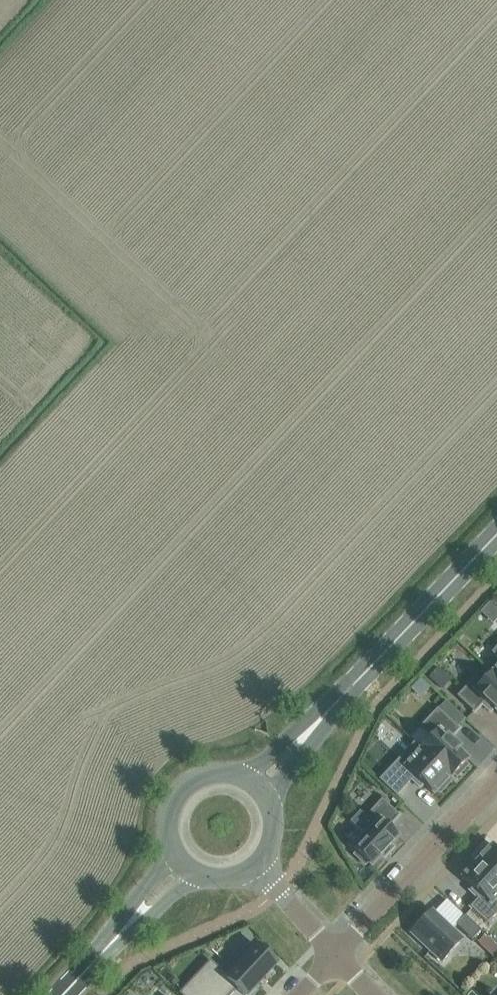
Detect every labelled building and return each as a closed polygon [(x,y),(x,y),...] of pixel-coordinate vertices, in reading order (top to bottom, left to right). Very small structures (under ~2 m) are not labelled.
[(438,667),(429,677),(441,688),(450,678),(438,667)] [(491,673),(481,683),(475,677),(457,696),(475,713),(483,704),(491,712),(494,709),(496,712),(496,678),(491,673)] [(421,747),(452,777),(455,774),(457,776),(467,765),(465,763),(469,759),(457,748),(460,745),(452,737),(460,729),(458,727),(439,709),(438,708),(420,727),(431,737),(421,747)] [(452,777),(421,747),(415,741),(379,780),(397,796),(412,780),(421,787),(423,784),(434,794),(438,790),(440,792),(450,782),(448,780),(450,777),(451,778),(452,777)] [(360,811),(350,822),(365,835),(353,849),(357,853),(355,855),(365,864),(367,862),(372,866),(382,855),(385,858),(394,848),(391,845),(399,837),(389,827),(400,815),(382,799),(366,816),(360,811)] [(477,861),(496,880),(496,849),(492,845),(489,848),(487,846),(478,856),(480,858),(477,861)] [(477,861),(475,864),(473,862),(463,872),(465,874),(462,878),(473,888),(470,891),(478,898),(470,907),(488,923),(496,914),(496,880),(477,861)] [(431,911),(411,932),(443,962),(463,940),(431,911)] [(481,930),(465,915),(456,925),(472,940),(481,930)] [(496,954),(496,944),(484,932),(475,941),(493,958),(496,954)] [(179,993),(181,994),(231,994),(237,989),(244,994),(248,994),(277,964),(274,961),(276,959),(263,947),(261,949),(258,946),(247,957),(244,954),(228,970),(232,974),(229,977),(210,960),(179,993)]
